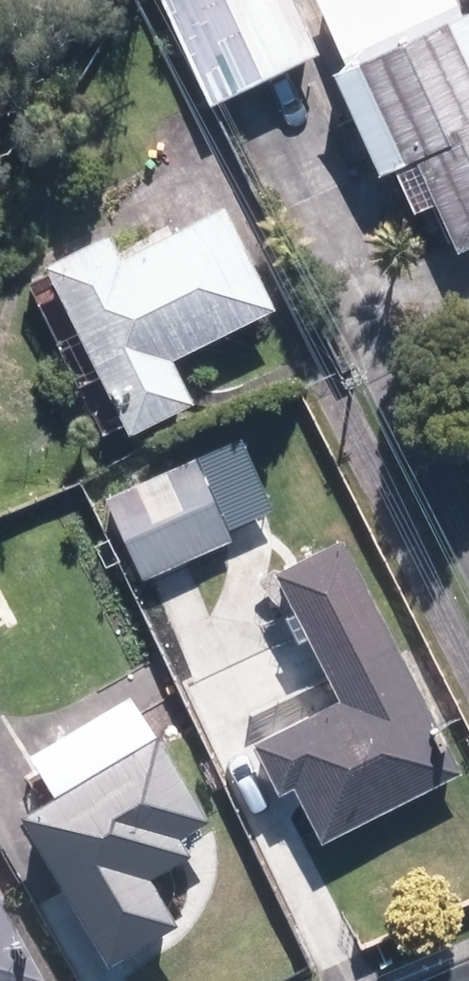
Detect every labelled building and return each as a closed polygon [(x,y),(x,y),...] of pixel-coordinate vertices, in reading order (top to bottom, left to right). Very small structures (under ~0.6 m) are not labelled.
[(183,91),(258,62),(231,0),(145,0),(183,91)] [(422,39),(402,0),(307,0),(304,2),(343,79),(354,74),(422,39)] [(417,48),(350,82),(395,172),(398,169),(468,134),(468,22),(417,48)] [(403,171),(449,262),(468,252),(468,137),(403,171)] [(99,233),(34,266),(67,335),(120,438),(180,407),(157,362),(261,309),(210,209),(112,259),(99,233)] [(103,498),(138,582),(228,543),(230,549),(267,534),(225,432),(188,448),(194,462),(103,498)] [(339,705),(266,739),(289,787),(314,840),(453,776),(340,537),(274,568),(339,705)] [(21,824),(104,970),(172,931),(145,882),(188,858),(176,837),(202,822),(158,746),(21,824)] [(0,936),(0,980),(25,980),(0,936)]
